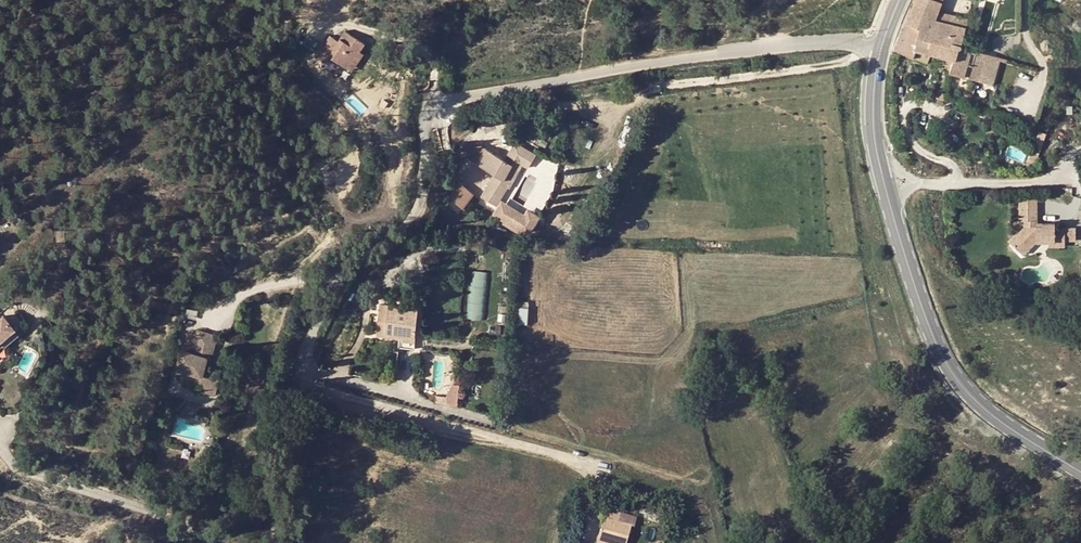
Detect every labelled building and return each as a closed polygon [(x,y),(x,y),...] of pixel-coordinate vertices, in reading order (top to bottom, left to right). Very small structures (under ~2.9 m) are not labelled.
[(906,22),(920,27),(920,28),(931,31),(938,10),(939,8),(919,0),(915,0),(906,22)] [(942,0),(919,0),(939,8),(942,0)] [(938,10),(931,31),(952,36),(947,57),(954,59),(950,70),(972,77),(976,64),(989,68),(985,81),(1000,86),(1008,61),(980,53),(961,46),(968,19),(938,10)] [(947,57),(952,36),(931,31),(920,28),(920,27),(906,22),(895,49),(914,56),(916,49),(947,57)] [(335,46),(326,40),(315,57),(324,63),(329,56),(348,68),(359,52),(364,44),(344,31),(338,41),(335,46)] [(338,41),(329,35),(326,40),(335,46),(338,41)] [(359,52),(348,68),(352,71),(363,54),(359,52)] [(915,90),(918,82),(909,80),(907,87),(915,90)] [(944,100),(946,96),(947,90),(944,89),(934,87),(932,96),(944,100)] [(1040,157),(1046,132),(1039,131),(1033,155),(1040,157)] [(486,149),(477,163),(496,174),(483,197),(496,205),(520,164),(527,168),(535,154),(515,142),(504,160),(486,149)] [(477,163),(486,149),(475,143),(467,158),(477,163)] [(1008,147),(1007,156),(1025,159),(1027,151),(1008,147)] [(459,184),(449,196),(459,204),(458,206),(462,210),(466,205),(465,204),(472,194),(459,184)] [(1025,225),(1008,243),(1016,251),(1023,244),(1028,248),(1035,242),(1048,242),(1064,242),(1064,228),(1055,229),(1054,223),(1042,223),(1043,226),(1036,226),(1036,223),(1035,197),(1019,198),(1020,220),(1024,220),(1025,225)] [(507,206),(503,213),(518,222),(521,217),(516,213),(517,212),(507,206)] [(1023,244),(1016,251),(1021,255),(1028,248),(1023,244)] [(469,317),(488,318),(488,270),(469,270),(469,317)] [(402,330),(415,331),(417,300),(404,299),(404,306),(389,305),(387,328),(402,330)] [(387,328),(389,305),(380,304),(377,335),(386,336),(386,334),(387,328)] [(520,322),(529,322),(529,306),(520,306),(520,322)] [(2,315),(0,316),(0,339),(13,327),(2,315)] [(13,327),(0,339),(0,341),(4,346),(19,334),(13,327)] [(402,330),(402,336),(401,341),(414,342),(415,331),(402,330)] [(199,387),(215,391),(221,370),(209,367),(217,335),(197,331),(192,352),(180,350),(175,370),(183,372),(182,377),(200,382),(199,387)] [(446,396),(446,404),(455,405),(459,386),(456,385),(453,384),(446,394),(446,396)] [(215,391),(199,387),(198,391),(214,395),(215,391)] [(446,404),(446,396),(436,395),(435,402),(446,404)] [(630,526),(617,523),(620,514),(606,510),(598,539),(613,542),(626,542),(630,526)] [(630,526),(633,527),(635,518),(632,517),(620,514),(617,523),(630,526)]
